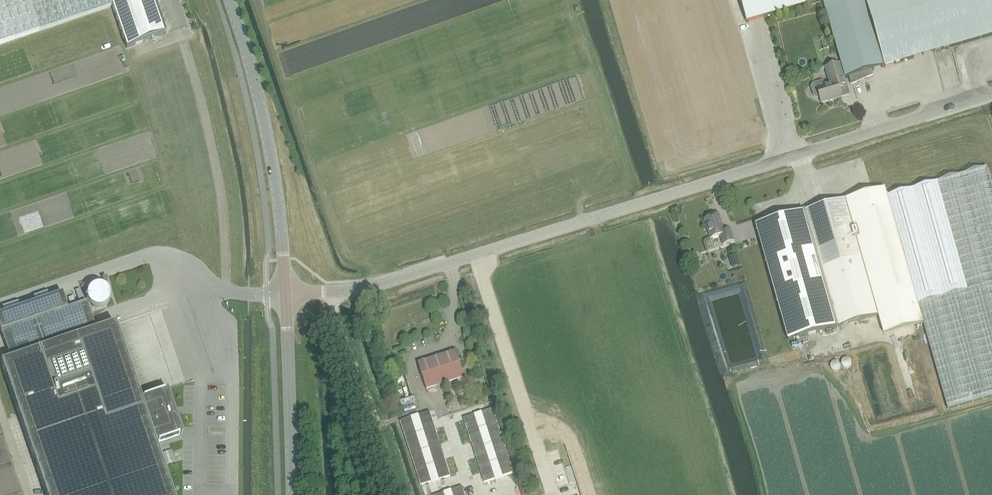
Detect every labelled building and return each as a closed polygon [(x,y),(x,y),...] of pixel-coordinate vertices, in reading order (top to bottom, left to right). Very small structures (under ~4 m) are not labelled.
[(112,5),(110,0),(0,0),(0,44),(112,5)] [(112,5),(127,48),(164,35),(153,3),(154,3),(153,0),(110,0),(112,5)] [(747,23),(823,0),(740,0),(747,23)] [(823,1),(845,74),(843,75),(844,79),(850,77),(852,84),(872,76),(871,71),(884,67),(864,0),(827,0),(823,1)] [(884,67),(991,35),(991,4),(991,0),(864,0),(884,67)] [(813,84),(811,87),(814,96),(817,98),(820,97),(822,103),(849,94),(844,79),(843,75),(839,63),(825,67),(829,79),(830,79),(831,84),(826,85),(825,83),(822,81),(813,84)] [(887,196),(918,304),(923,323),(948,410),(991,397),(991,187),(986,167),(933,182),(887,196)] [(884,188),(757,225),(790,341),(838,327),(879,315),(918,304),(887,196),(884,188)] [(705,220),(711,239),(720,236),(723,245),(734,241),(730,229),(724,231),(719,215),(705,220)] [(70,289),(71,293),(89,287),(87,283),(70,289)] [(96,299),(111,300),(112,285),(97,284),(96,299)] [(0,314),(0,329),(1,331),(10,359),(1,362),(28,442),(33,457),(40,476),(46,494),(174,494),(167,476),(156,443),(182,434),(167,390),(167,389),(141,398),(115,324),(96,330),(90,312),(88,306),(86,302),(67,308),(62,293),(0,314)] [(229,323),(234,317),(221,306),(216,312),(229,323)] [(155,309),(120,319),(128,344),(141,340),(140,338),(145,336),(148,344),(154,342),(159,355),(169,352),(166,342),(159,344),(158,339),(164,337),(155,309)] [(898,330),(899,336),(911,333),(909,327),(898,330)] [(418,363),(427,390),(464,378),(456,351),(418,363)] [(485,399),(486,407),(493,407),(492,398),(485,399)] [(172,450),(161,454),(165,465),(176,462),(172,450)]
